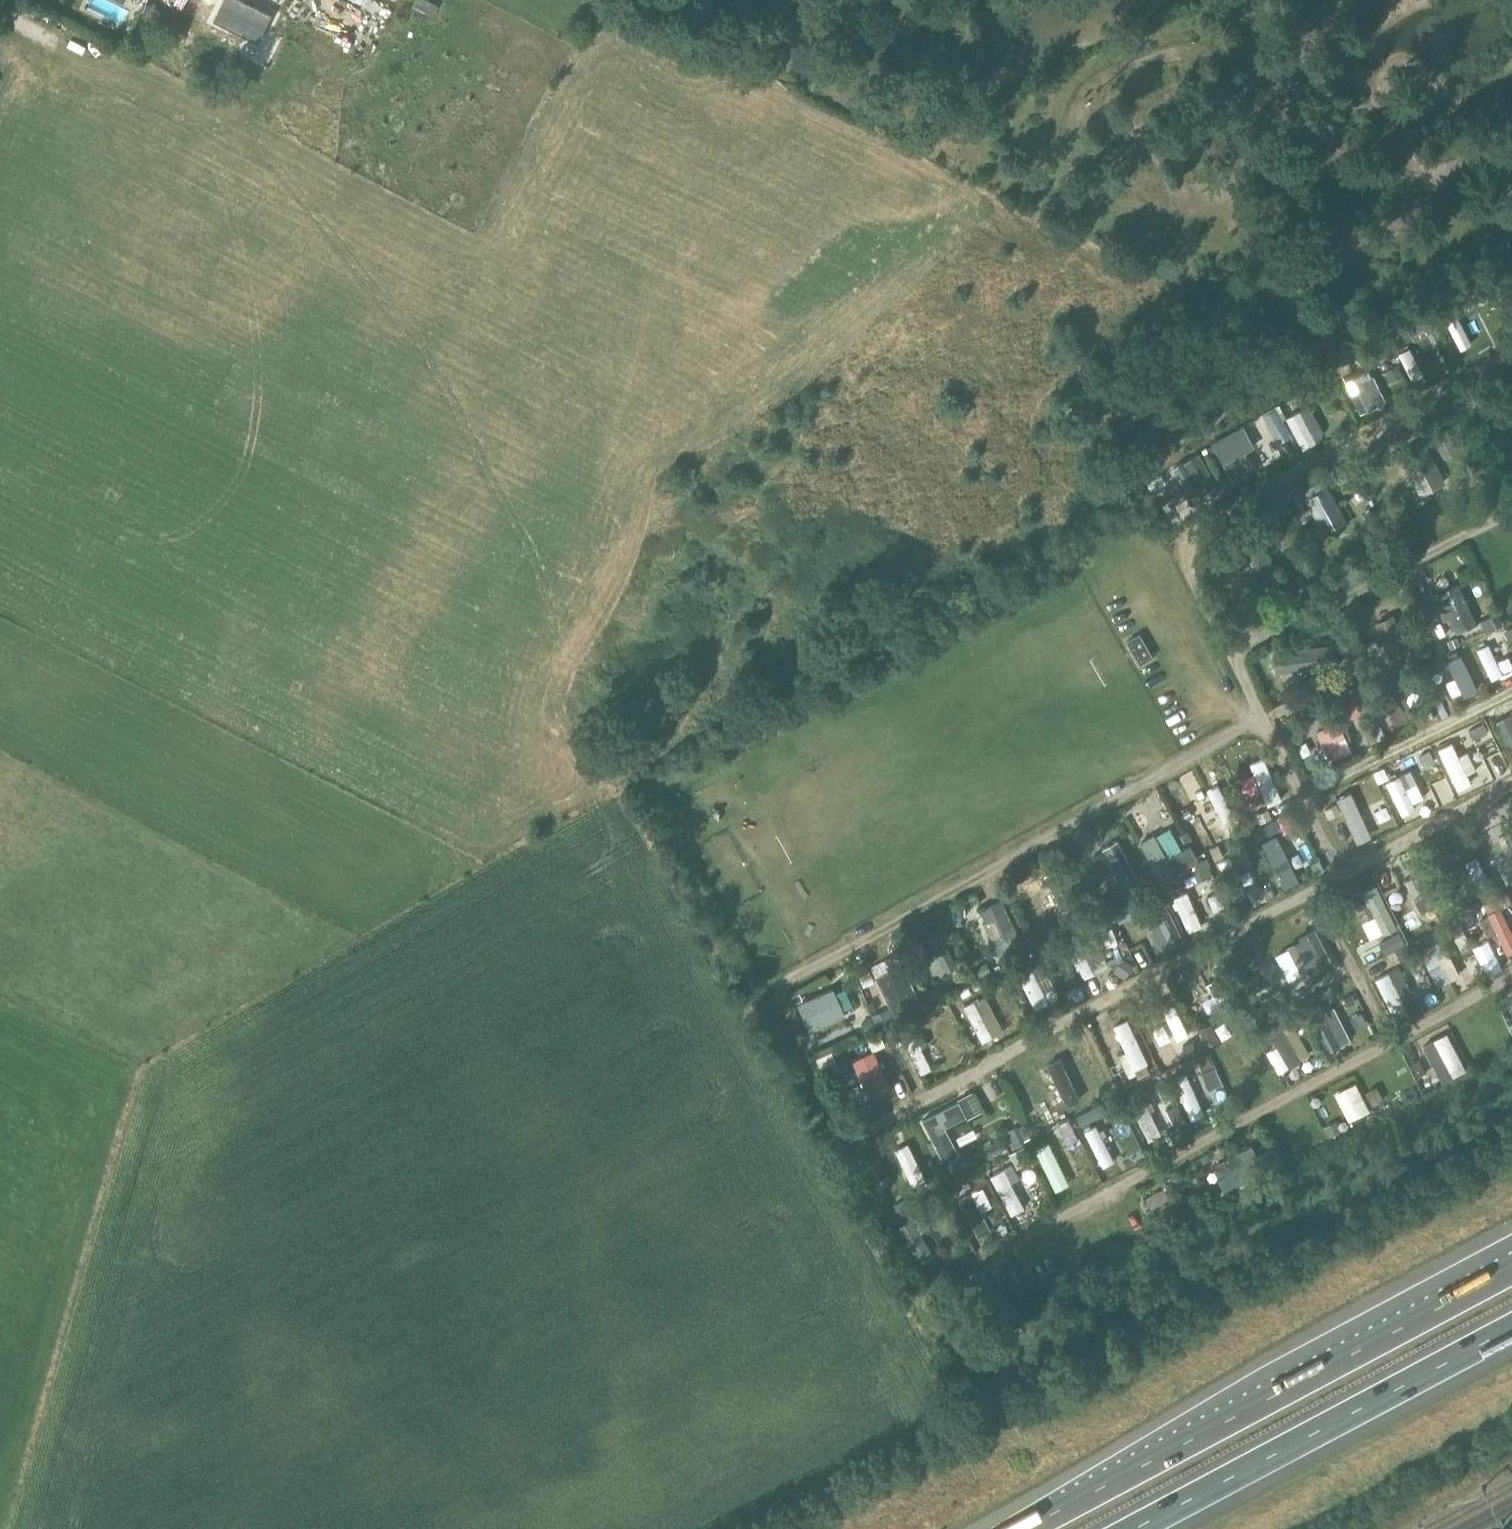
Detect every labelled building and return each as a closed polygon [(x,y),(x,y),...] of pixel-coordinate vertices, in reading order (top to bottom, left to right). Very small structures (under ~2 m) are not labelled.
[(214,3),(209,0),(203,0),(194,15),(203,20),(214,3)] [(258,43),(272,14),(244,0),(223,0),(213,20),(258,43)] [(374,0),(363,6),(371,20),(381,14),(374,0)] [(1404,52),(1423,91),(1447,80),(1428,40),(1404,52)] [(1462,325),(1476,318),(1472,308),(1457,315),(1456,313),(1444,318),(1464,359),(1476,353),(1462,325)] [(1423,341),(1411,347),(1405,335),(1395,340),(1415,380),(1425,374),(1420,364),(1432,359),(1423,341)] [(1362,381),(1371,377),(1365,365),(1342,376),(1360,413),(1374,406),(1362,381)] [(1319,434),(1323,432),(1309,407),(1300,412),(1299,411),(1287,418),(1303,448),(1315,442),(1314,440),(1320,436),(1319,434)] [(1245,451),(1253,446),(1243,427),(1212,443),(1234,484),(1245,477),(1244,475),(1254,469),(1245,451)] [(1423,440),(1398,453),(1420,495),(1445,482),(1423,440)] [(1213,496),(1220,491),(1199,454),(1191,458),(1184,463),(1178,465),(1174,469),(1187,491),(1192,490),(1196,485),(1204,500),(1213,496)] [(1344,519),(1327,486),(1304,497),(1322,531),(1344,519)] [(1255,578),(1274,569),(1257,534),(1238,543),(1255,578)] [(1439,595),(1441,601),(1434,603),(1443,620),(1450,618),(1455,632),(1477,623),(1460,585),(1439,595)] [(1393,661),(1409,653),(1393,614),(1375,622),(1393,661)] [(1488,627),(1505,661),(1511,657),(1511,651),(1498,622),(1488,627)] [(1140,662),(1151,656),(1139,635),(1127,642),(1140,662)] [(1470,643),(1478,672),(1500,667),(1492,637),(1470,643)] [(1330,643),(1285,649),(1288,667),(1332,661),(1330,643)] [(1460,655),(1447,661),(1464,695),(1476,690),(1460,655)] [(1394,695),(1411,686),(1406,676),(1379,691),(1397,725),(1407,719),(1394,695)] [(1338,702),(1344,716),(1356,710),(1350,697),(1338,702)] [(1496,721),(1511,753),(1511,713),(1496,721)] [(1328,760),(1351,751),(1339,722),(1316,731),(1328,760)] [(1474,749),(1490,746),(1487,732),(1471,735),(1474,749)] [(1458,740),(1433,753),(1452,788),(1476,776),(1458,740)] [(1399,771),(1387,778),(1408,818),(1420,812),(1406,785),(1421,776),(1416,766),(1400,774),(1399,771)] [(1208,835),(1237,821),(1212,771),(1203,776),(1221,811),(1201,821),(1208,835)] [(1489,781),(1464,795),(1470,807),(1496,792),(1489,781)] [(1270,829),(1258,834),(1280,881),(1292,876),(1270,829)] [(1190,846),(1166,859),(1153,835),(1140,842),(1161,880),(1197,860),(1190,846)] [(1123,887),(1138,878),(1118,840),(1102,849),(1123,887)] [(1062,911),(1077,903),(1061,869),(1046,876),(1062,911)] [(1424,872),(1410,880),(1433,925),(1448,917),(1424,872)] [(1188,905),(1197,901),(1192,890),(1173,899),(1187,928),(1197,924),(1188,905)] [(956,899),(964,910),(974,902),(967,891),(956,899)] [(1379,899),(1369,904),(1387,941),(1397,936),(1379,899)] [(1003,953),(1022,944),(1002,901),(983,910),(1003,953)] [(1488,914),(1507,953),(1511,951),(1511,933),(1500,908),(1488,914)] [(1125,909),(1114,913),(1129,949),(1141,945),(1125,909)] [(1307,985),(1323,976),(1321,972),(1334,966),(1314,927),(1297,936),(1300,939),(1286,946),(1307,985)] [(1453,930),(1445,940),(1455,949),(1464,938),(1453,930)] [(1088,931),(1067,942),(1085,977),(1095,972),(1086,954),(1097,949),(1088,931)] [(941,932),(928,938),(945,973),(958,966),(941,932)] [(1437,958),(1447,953),(1441,942),(1432,947),(1431,946),(1420,952),(1437,986),(1448,980),(1437,958)] [(1410,950),(1401,957),(1410,969),(1419,962),(1410,950)] [(902,965),(876,977),(895,1016),(921,1003),(902,965)] [(1033,972),(1023,977),(1039,1007),(1049,1001),(1033,972)] [(1398,976),(1379,986),(1394,1015),(1404,1009),(1396,993),(1405,988),(1398,976)] [(1217,979),(1207,984),(1224,1018),(1234,1013),(1217,979)] [(833,989),(798,1004),(810,1031),(845,1016),(842,1010),(852,1005),(845,989),(835,993),(833,989)] [(1264,1013),(1285,1002),(1279,990),(1257,1001),(1264,1013)] [(980,1014),(985,1012),(978,999),(964,1006),(982,1042),(992,1037),(980,1014)] [(1173,1000),(1162,1006),(1188,1056),(1199,1050),(1173,1000)] [(1344,1031),(1335,1010),(1327,1013),(1322,1003),(1307,1009),(1320,1041),(1344,1031)] [(1281,1028),(1292,1022),(1285,1012),(1264,1024),(1289,1067),(1300,1061),(1281,1028)] [(1145,1064),(1147,1063),(1126,1020),(1115,1026),(1127,1051),(1119,1055),(1129,1076),(1137,1072),(1139,1076),(1149,1072),(1145,1064)] [(923,1036),(916,1039),(913,1034),(903,1039),(920,1074),(931,1069),(921,1048),(927,1045),(923,1036)] [(1447,1034),(1435,1040),(1453,1077),(1465,1072),(1447,1034)] [(1029,1052),(1038,1077),(1080,1063),(1071,1037),(1029,1052)] [(998,1058),(1011,1053),(1006,1039),(992,1044),(998,1058)] [(874,1052),(853,1061),(871,1100),(891,1090),(874,1052)] [(1185,1074),(1171,1080),(1190,1121),(1203,1115),(1185,1074)] [(1144,1086),(1128,1092),(1142,1127),(1163,1119),(1155,1098),(1150,1100),(1144,1086)] [(1350,1086),(1339,1091),(1351,1112),(1343,1116),(1349,1126),(1357,1121),(1357,1122),(1367,1117),(1350,1086)] [(862,1098),(852,1103),(859,1116),(869,1111),(862,1098)] [(944,1127),(965,1116),(958,1102),(923,1120),(944,1161),(958,1154),(944,1127)] [(1026,1105),(1017,1111),(1025,1124),(1034,1118),(1026,1105)] [(1100,1113),(1078,1123),(1092,1153),(1102,1148),(1096,1136),(1108,1130),(1100,1113)] [(1186,1116),(1174,1121),(1182,1136),(1193,1131),(1186,1116)] [(1000,1131),(1007,1145),(1024,1136),(1017,1122),(1000,1131)] [(1043,1177),(1066,1163),(1050,1137),(1027,1151),(1043,1177)] [(899,1166),(910,1161),(900,1141),(890,1145),(899,1166)] [(1268,1151),(1258,1157),(1252,1145),(1227,1159),(1234,1170),(1217,1180),(1224,1192),(1275,1163),(1277,1168),(1284,1164),(1274,1146),(1267,1150),(1268,1151)] [(1003,1171),(993,1176),(994,1179),(1009,1207),(1019,1202),(1003,1171)] [(972,1193),(960,1198),(979,1236),(990,1230),(972,1193)] [(1168,1210),(1153,1219),(1158,1228),(1173,1219),(1173,1214),(1168,1210)] [(911,1220),(899,1227),(921,1263),(934,1255),(911,1220)]
